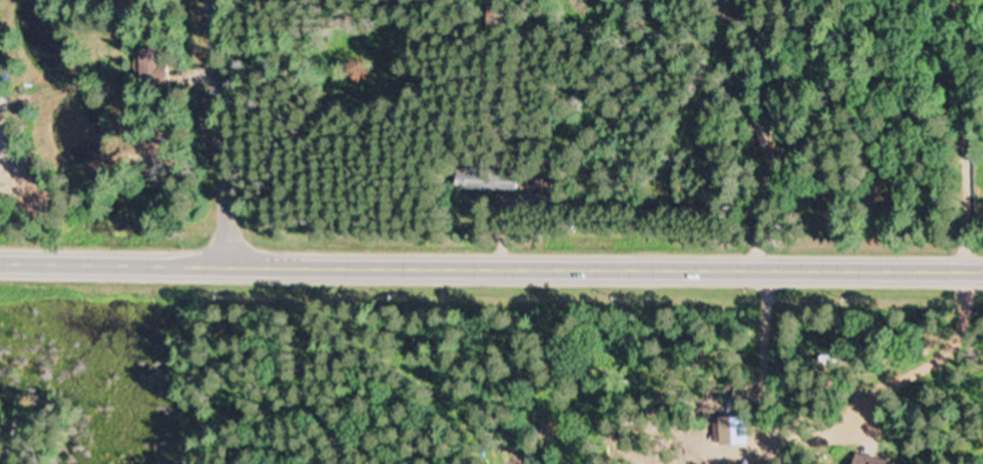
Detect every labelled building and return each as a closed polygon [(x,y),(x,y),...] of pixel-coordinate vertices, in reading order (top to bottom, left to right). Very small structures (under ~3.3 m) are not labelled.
[(755,422),(754,438),(744,438),(744,421),(755,422)] [(882,459),(881,463),(861,463),(863,455),(882,459)]
